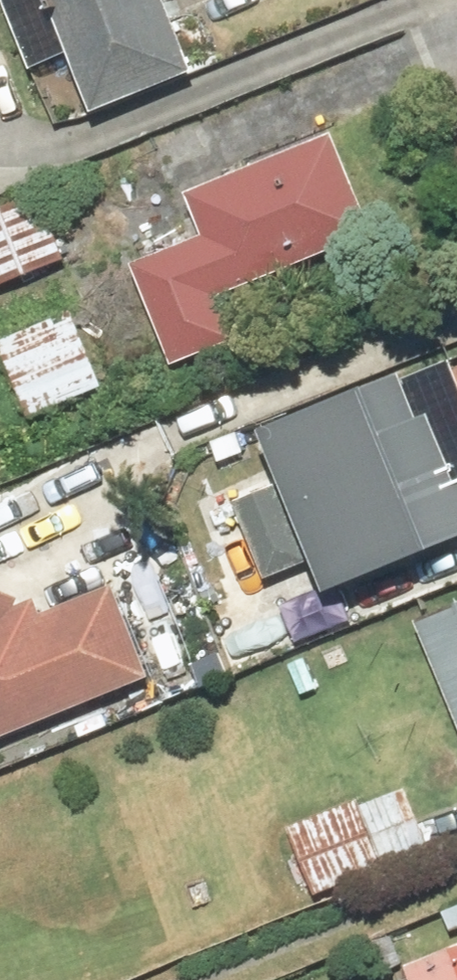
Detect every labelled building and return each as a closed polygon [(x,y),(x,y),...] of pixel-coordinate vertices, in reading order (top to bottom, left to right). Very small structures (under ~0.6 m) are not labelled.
[(86,115),(187,76),(158,0),(41,0),(86,115)] [(367,237),(328,144),(186,204),(203,244),(127,275),(169,374),(233,347),(214,302),(367,237)] [(62,267),(37,203),(0,218),(0,291),(62,267)] [(0,342),(0,360),(27,422),(98,391),(65,314),(0,342)] [(254,429),(326,601),(456,546),(456,451),(419,360),(254,429)] [(149,678),(113,593),(39,624),(31,604),(4,615),(0,607),(0,741),(149,678)] [(413,628),(452,725),(421,738),(442,792),(456,786),(456,610),(413,628)] [(359,804),(285,833),(312,903),(425,859),(400,795),(362,810),(359,804)] [(400,966),(405,979),(456,979),(456,943),(400,966)]
